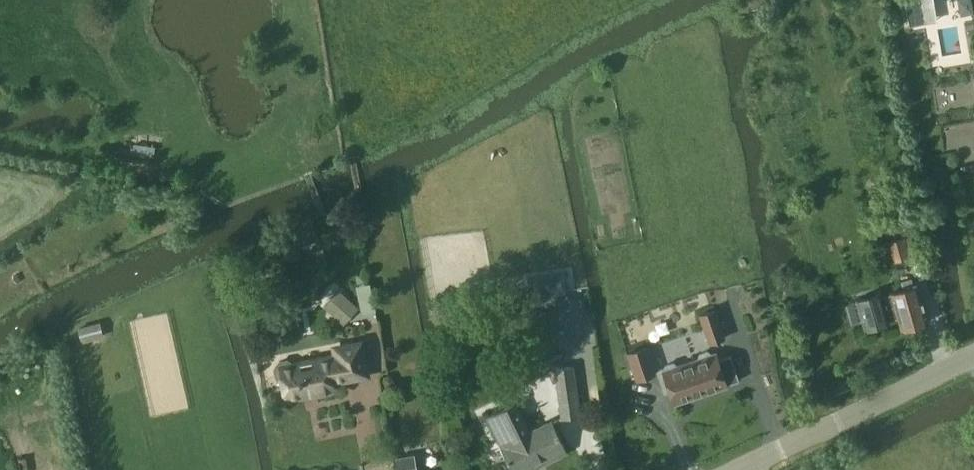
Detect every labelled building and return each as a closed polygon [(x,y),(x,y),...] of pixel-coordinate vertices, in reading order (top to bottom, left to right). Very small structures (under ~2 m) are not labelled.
[(909,26),(924,23),(920,0),(905,0),(909,26)] [(155,147),(134,144),(133,156),(154,159),(155,147)] [(910,258),(905,238),(889,242),(894,261),(910,258)] [(914,285),(912,278),(901,281),(903,289),(890,292),(891,293),(882,296),(881,292),(856,299),(857,302),(862,321),(865,329),(890,322),(889,320),(898,317),(898,319),(901,329),(928,321),(917,285),(914,285)] [(359,308),(338,289),(323,307),(344,325),(359,308)] [(545,294),(532,296),(534,308),(547,306),(545,294)] [(707,344),(722,339),(713,310),(697,315),(707,344)] [(82,343),(104,337),(100,321),(78,327),(82,343)] [(276,377),(283,382),(286,400),(334,390),(332,382),(367,376),(361,344),(335,349),(337,356),(294,365),(287,360),(279,362),(275,369),(276,377)] [(634,380),(653,374),(644,347),(625,354),(634,380)] [(698,359),(694,360),(706,394),(727,387),(726,385),(739,381),(730,355),(718,359),(715,353),(711,354),(708,351),(699,354),(698,359)] [(706,394),(694,360),(677,366),(673,362),(665,365),(664,370),(663,370),(674,404),(706,394)] [(562,419),(581,416),(573,366),(554,369),(562,419)] [(382,382),(386,386),(392,385),(393,379),(390,375),(384,376),(382,382)] [(493,413),(507,443),(505,444),(518,469),(521,469),(545,457),(547,461),(566,452),(552,422),(550,419),(529,429),(516,402),(493,413)] [(398,458),(400,469),(417,469),(414,455),(398,458)]
